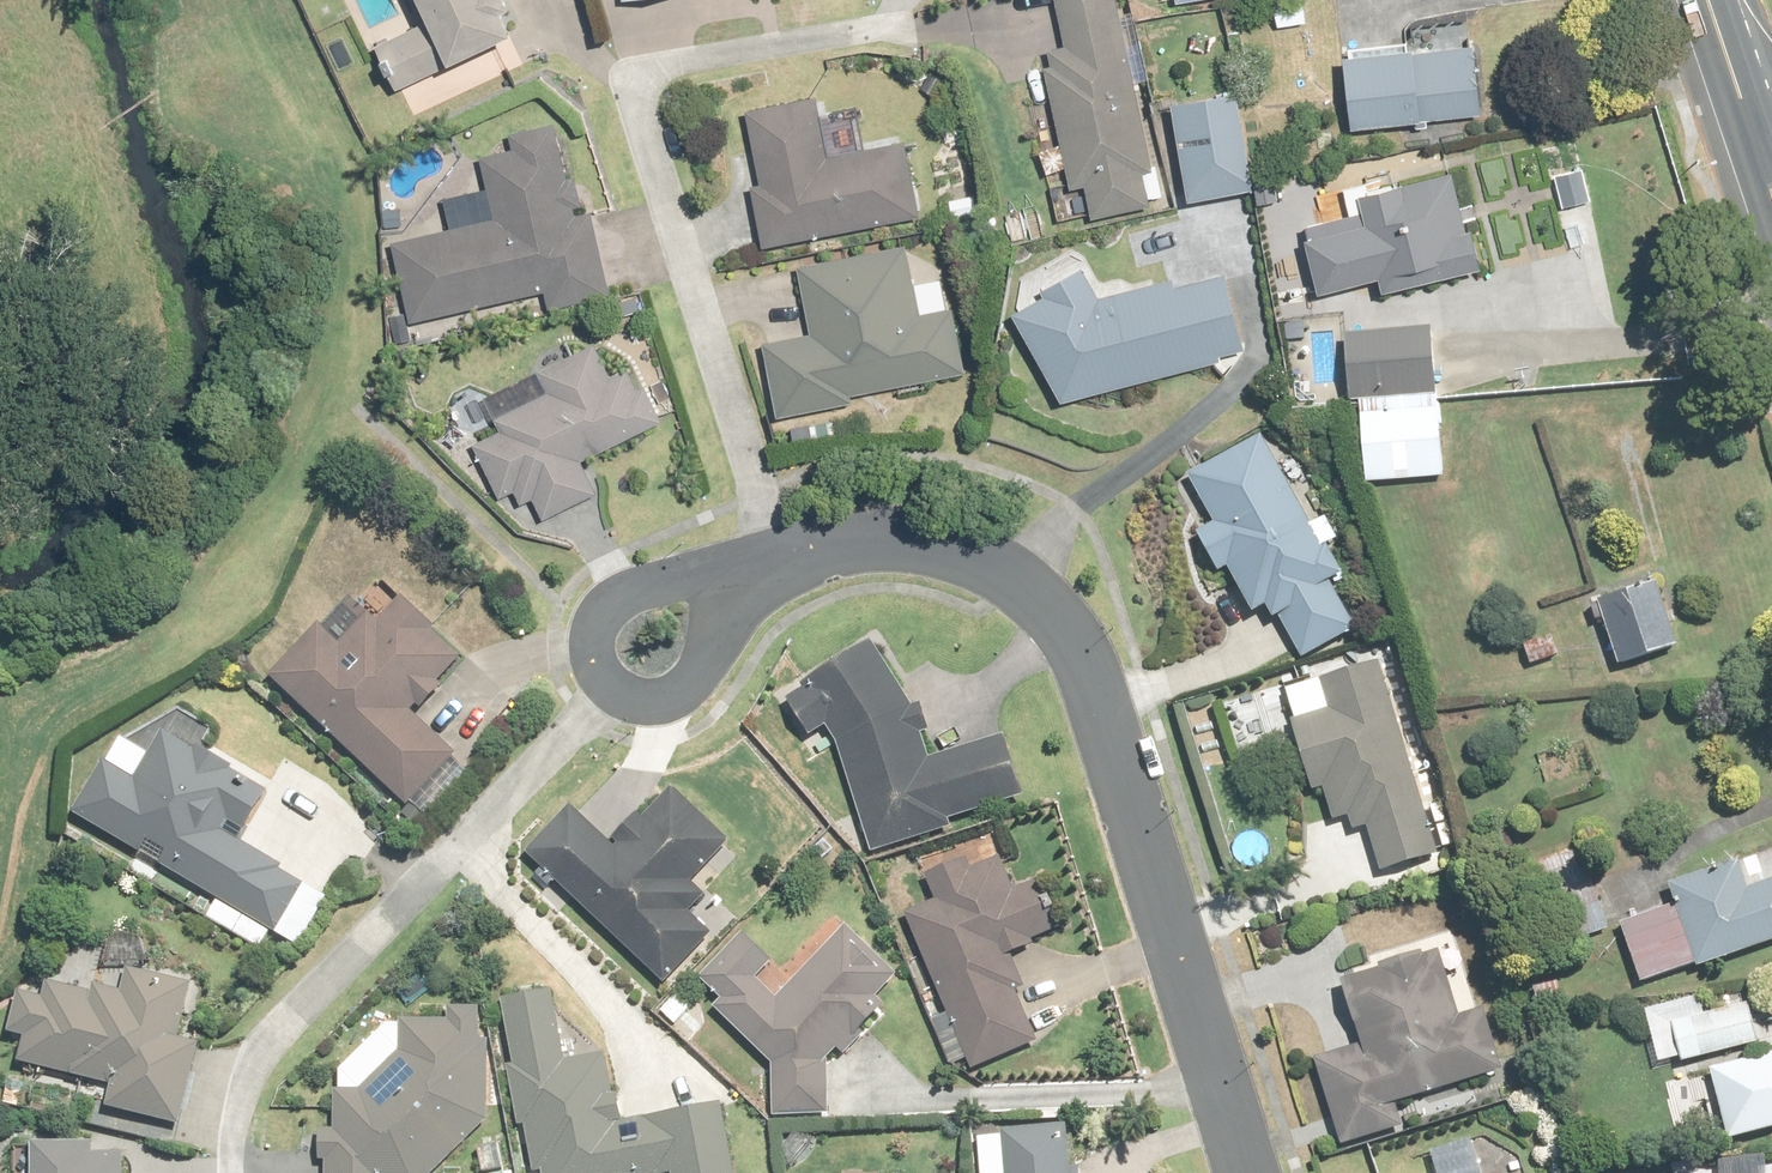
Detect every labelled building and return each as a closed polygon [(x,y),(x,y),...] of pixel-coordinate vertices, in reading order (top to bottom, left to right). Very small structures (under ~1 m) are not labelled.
[(430,22),(378,47),(396,86),(508,33),(498,12),(508,8),(504,0),(420,0),(430,22)] [(1122,0),(1063,0),(1073,48),(1055,52),(1059,69),(1052,70),(1058,98),(1044,100),(1048,121),(1063,119),(1077,193),(1092,190),(1098,221),(1153,209),(1147,175),(1157,172),(1122,0)] [(1308,3),(1280,7),(1283,29),(1311,24),(1308,3)] [(1462,120),(1489,117),(1481,49),(1417,56),(1416,46),(1405,47),(1356,52),(1365,131),(1404,127),(1462,120)] [(1195,73),(1163,79),(1166,95),(1157,96),(1158,103),(1186,99),(1186,93),(1199,91),(1195,73)] [(1190,201),(1251,190),(1233,94),(1173,105),(1190,201)] [(772,250),(922,216),(907,144),(836,161),(822,99),(754,114),(770,188),(759,190),(772,250)] [(598,217),(597,214),(581,218),(579,209),(589,208),(583,179),(573,182),(560,127),(517,136),(521,153),(489,161),(503,222),(398,245),(413,313),(414,321),(551,292),(553,301),(555,311),(615,298),(614,292),(598,217)] [(1394,299),(1496,272),(1486,235),(1478,237),(1461,175),(1404,190),(1403,185),(1377,192),(1376,186),(1352,192),(1359,218),(1313,231),(1331,297),(1389,281),(1394,299)] [(403,229),(402,210),(384,211),(385,230),(403,229)] [(923,319),(909,256),(907,246),(803,269),(818,338),(771,348),(786,419),(859,404),(858,399),(969,374),(955,312),(950,313),(923,319)] [(1019,312),(1065,392),(1207,358),(1206,353),(1239,344),(1224,281),(1176,293),(1173,280),(1095,299),(1077,268),(1041,291),(1046,296),(1019,312)] [(413,342),(411,334),(407,315),(392,318),(398,345),(413,342)] [(1449,480),(1438,365),(1435,333),(1352,341),(1331,344),(1333,369),(1362,366),(1373,486),(1449,480)] [(579,459),(660,421),(644,386),(636,391),(626,369),(609,378),(592,344),(539,369),(549,391),(494,417),(500,431),(474,444),(500,498),(515,490),(521,504),(534,497),(543,516),(594,492),(579,459)] [(1313,605),(1328,596),(1248,462),(1173,506),(1198,548),(1183,557),(1204,592),(1210,588),(1237,634),(1251,626),(1285,684),(1340,652),(1313,605)] [(1686,650),(1665,587),(1599,609),(1603,624),(1613,621),(1629,669),(1686,650)] [(269,675),(405,804),(452,753),(411,715),(441,684),(437,680),(460,655),(398,597),(374,623),(364,613),(336,643),(316,625),(269,675)] [(1559,637),(1531,647),(1538,666),(1566,656),(1559,637)] [(912,707),(869,642),(786,698),(810,734),(823,725),(836,743),(870,851),(948,826),(947,821),(1022,797),(1003,735),(929,758),(921,735),(929,733),(920,704),(912,707)] [(1437,854),(1377,664),(1319,682),(1328,709),(1293,720),(1315,790),(1323,788),(1333,821),(1349,815),(1354,830),(1365,826),(1380,871),(1437,854)] [(200,747),(177,732),(168,728),(140,777),(109,759),(78,812),(147,852),(155,837),(174,848),(165,863),(280,932),(308,884),(283,869),(286,864),(227,829),(233,820),(248,829),(272,789),(236,768),(238,765),(203,744),(200,747)] [(729,840),(672,786),(614,848),(574,810),(530,857),(664,984),(712,934),(687,911),(716,881),(703,868),(729,840)] [(1602,927),(1584,881),(1572,852),(1524,871),(1553,947),(1602,927)] [(1613,925),(1633,984),(1688,964),(1690,970),(1771,941),(1771,865),(1768,853),(1729,866),(1728,861),(1674,881),(1661,885),(1668,905),(1613,925)] [(1021,888),(1007,857),(978,869),(972,856),(932,874),(942,898),(933,901),(909,912),(976,1067),(1042,1039),(1021,990),(1031,986),(1017,953),(1039,943),(1037,938),(1070,923),(1050,875),(1021,888)] [(851,1054),(870,1034),(868,1031),(894,1004),(885,996),(906,973),(855,923),(848,930),(784,997),(760,975),(771,963),(779,956),(753,930),(707,978),(727,998),(719,1006),(778,1062),(779,1115),(835,1115),(834,1064),(829,1064),(829,1062),(843,1046),(851,1054)] [(1498,1070),(1481,1011),(1453,1019),(1433,952),(1418,956),(1416,952),(1371,964),(1372,969),(1344,977),(1334,980),(1353,1046),(1324,1054),(1308,1059),(1325,1118),(1330,1138),(1332,1145),(1341,1143),(1396,1127),(1391,1109),(1389,1102),(1498,1070)] [(196,982),(190,981),(133,966),(127,991),(97,983),(96,991),(52,981),(49,997),(26,991),(16,1031),(32,1034),(25,1061),(106,1080),(118,1084),(113,1106),(184,1124),(202,1050),(204,1041),(195,1040),(183,1037),(195,987),(196,982)] [(501,1001),(513,1065),(507,1066),(517,1124),(524,1123),(533,1171),(541,1170),(541,1172),(734,1172),(722,1106),(617,1125),(605,1058),(565,1066),(552,991),(501,1001)] [(1673,1063),(1766,1038),(1760,1013),(1745,1017),(1741,1004),(1662,1025),(1673,1063)] [(493,1118),(495,1039),(486,1039),(487,1006),(457,1006),(457,1019),(408,1018),(408,1023),(407,1049),(365,1089),(342,1089),(340,1129),(326,1129),(326,1136),(325,1159),(330,1159),(330,1172),(435,1172),(493,1118)] [(1747,1059),(1766,1130),(1771,1128),(1771,1053),(1747,1059)] [(1078,1163),(1076,1125),(1011,1129),(1013,1172),(1089,1172),(1088,1168),(1079,1168),(1078,1163)] [(37,1149),(37,1172),(124,1172),(125,1150),(37,1149)]
